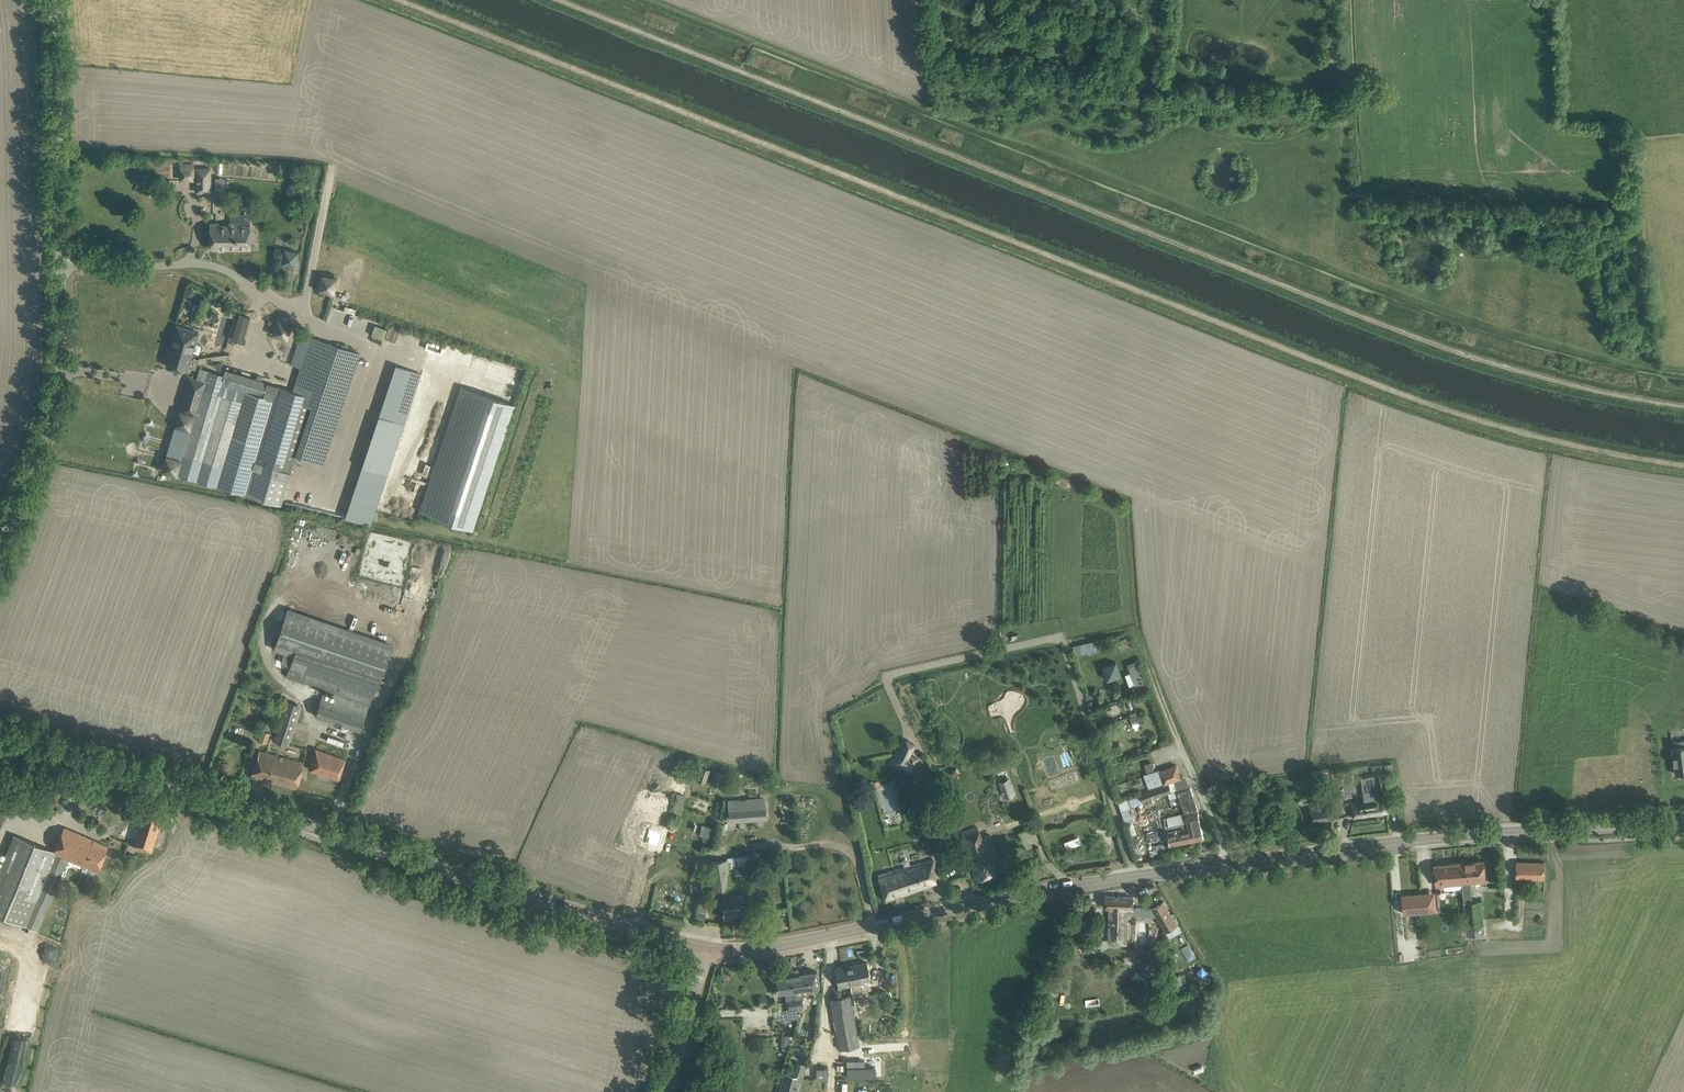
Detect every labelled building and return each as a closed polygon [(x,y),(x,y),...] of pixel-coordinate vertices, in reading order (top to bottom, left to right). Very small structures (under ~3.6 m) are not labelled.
[(210,168),(197,168),(196,191),(210,191),(210,168)] [(292,177),(291,192),(306,192),(306,178),(292,177)] [(217,250),(249,250),(249,224),(210,223),(210,242),(217,242),(217,250)] [(284,249),(281,262),(295,265),(298,251),(284,249)] [(243,341),(250,318),(239,315),(232,337),(243,341)] [(278,320),(273,333),(287,338),(291,325),(278,320)] [(375,323),(371,333),(382,338),(386,328),(375,323)] [(170,351),(166,365),(187,372),(193,352),(190,351),(193,343),(195,343),(199,332),(176,325),(168,351),(170,351)] [(314,392),(312,396),(295,455),(322,464),(359,353),(301,333),(291,364),(313,372),(309,384),(313,386),(311,391),(314,392)] [(395,366),(345,518),(370,526),(420,375),(395,366)] [(262,397),(266,382),(226,370),(221,385),(262,397)] [(205,381),(190,377),(180,410),(195,415),(182,455),(222,467),(242,401),(202,390),(205,381)] [(280,504),(295,455),(312,396),(278,386),(245,494),(280,504)] [(419,511),(472,529),(514,404),(498,399),(461,386),(419,511)] [(342,695),(366,703),(377,671),(380,672),(389,645),(286,610),(272,649),(283,652),(280,662),(289,665),(285,676),(342,695)] [(1095,640),(1074,644),(1076,653),(1097,650),(1095,640)] [(1137,661),(1128,664),(1137,689),(1146,686),(1137,661)] [(1125,663),(1110,666),(1114,681),(1129,678),(1125,663)] [(357,730),(366,703),(342,695),(341,700),(323,693),(315,717),(357,730)] [(302,707),(286,702),(273,741),(289,746),(302,707)] [(1140,724),(1139,716),(1132,717),(1133,725),(1140,724)] [(270,733),(262,730),(259,740),(266,743),(270,733)] [(1672,742),(1673,747),(1672,747),(1675,774),(1679,773),(1680,775),(1681,776),(1683,776),(1683,740),(1672,742)] [(345,759),(316,749),(309,768),(339,778),(345,759)] [(304,762),(258,750),(251,777),(297,788),(304,762)] [(892,762),(914,771),(919,760),(897,750),(892,762)] [(1149,790),(1169,783),(1174,781),(1177,790),(1189,785),(1186,777),(1181,778),(1177,765),(1160,771),(1160,770),(1154,772),(1152,763),(1145,765),(1148,773),(1144,774),(1149,790)] [(705,780),(708,769),(701,767),(697,777),(705,780)] [(713,783),(720,785),(724,774),(716,772),(713,783)] [(1363,801),(1351,803),(1353,817),(1387,812),(1385,798),(1379,799),(1378,791),(1389,789),(1386,773),(1367,776),(1370,791),(1362,792),(1363,801)] [(1121,790),(1144,786),(1142,777),(1119,781),(1121,790)] [(1009,778),(998,782),(1005,799),(1008,797),(1010,801),(1015,799),(1014,795),(1015,794),(1009,778)] [(1169,783),(1149,790),(1118,801),(1126,824),(1133,822),(1128,808),(1143,803),(1143,801),(1172,791),(1169,783)] [(1187,788),(1177,791),(1184,813),(1189,828),(1190,828),(1192,841),(1204,838),(1201,828),(1201,826),(1198,811),(1191,787),(1187,788)] [(764,801),(729,803),(730,821),(765,818),(764,801)] [(163,810),(145,805),(132,846),(150,851),(163,810)] [(1312,821),(1336,818),(1334,806),(1310,809),(1312,821)] [(1184,813),(1167,817),(1169,827),(1181,825),(1182,829),(1168,832),(1170,845),(1178,844),(1192,841),(1190,828),(1189,828),(1184,813)] [(989,831),(1005,828),(1003,819),(987,823),(989,831)] [(703,840),(712,841),(714,826),(705,825),(703,840)] [(976,880),(1000,871),(988,835),(982,838),(978,826),(962,832),(976,880)] [(68,858),(98,871),(108,846),(64,827),(54,851),(53,852),(68,858)] [(15,835),(0,870),(0,914),(38,930),(48,907),(28,898),(48,848),(15,835)] [(28,898),(48,907),(68,858),(53,852),(54,851),(48,848),(28,898)] [(712,890),(731,887),(727,859),(708,861),(712,890)] [(933,872),(937,870),(934,860),(879,875),(886,901),(895,898),(895,895),(901,893),(903,895),(936,883),(933,872)] [(1484,860),(1459,862),(1461,884),(1462,884),(1464,902),(1472,901),(1471,883),(1472,883),(1486,882),(1485,871),(1484,860)] [(1461,884),(1459,862),(1434,865),(1436,886),(1461,884)] [(1545,862),(1516,862),(1516,879),(1544,880),(1545,862)] [(753,876),(753,865),(735,866),(736,877),(753,876)] [(743,914),(742,906),(750,905),(748,891),(729,894),(730,900),(721,902),(723,917),(743,914)] [(1436,893),(1410,896),(1412,914),(1438,911),(1436,893)] [(1106,896),(1105,907),(1110,908),(1108,935),(1126,936),(1127,908),(1133,908),(1133,897),(1106,896)] [(704,920),(708,901),(700,899),(696,918),(704,920)] [(1177,924),(1164,902),(1152,908),(1166,931),(1177,924)] [(850,983),(869,979),(866,962),(835,968),(839,987),(850,985),(850,983)] [(818,986),(819,986),(817,971),(799,974),(799,971),(797,969),(791,970),(791,975),(795,1007),(797,1006),(804,1005),(803,1005),(802,996),(808,992),(818,990),(818,986)] [(795,1007),(791,975),(776,977),(778,992),(786,991),(787,999),(788,999),(789,1008),(786,1008),(788,1020),(799,1019),(797,1006),(795,1007)] [(839,1048),(859,1044),(849,995),(830,999),(839,1048)] [(780,1091),(799,1091),(803,1078),(807,1065),(797,1062),(793,1075),(785,1073),(780,1091)] [(863,1076),(863,1062),(848,1063),(848,1077),(863,1076)] [(826,1067),(815,1067),(816,1078),(826,1077),(826,1067)]
